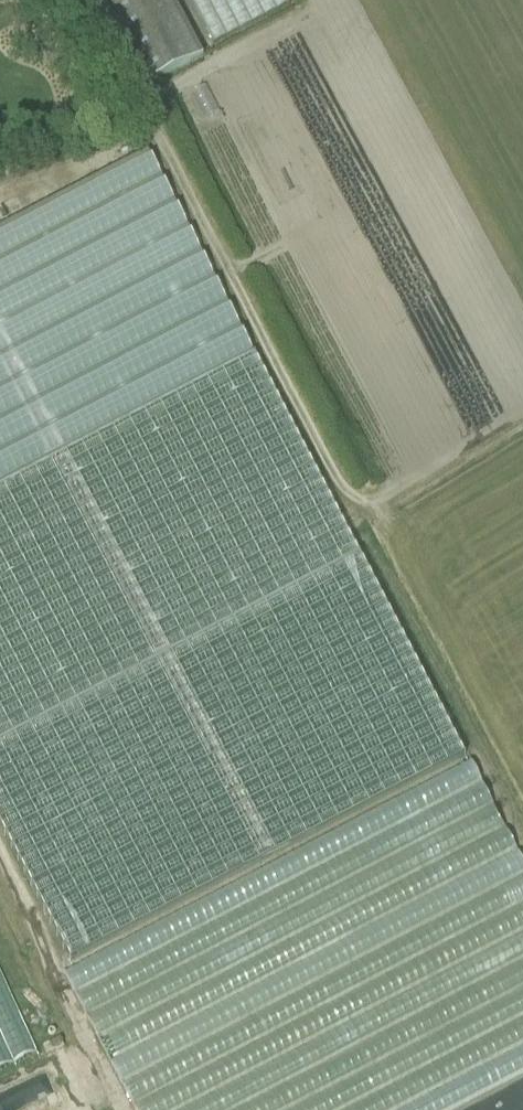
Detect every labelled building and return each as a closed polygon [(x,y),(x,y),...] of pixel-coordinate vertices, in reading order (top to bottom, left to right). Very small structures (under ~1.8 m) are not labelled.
[(143,89),(203,57),(173,0),(95,0),(143,89)] [(284,0),(189,0),(214,46),(287,7),(284,0)] [(147,151),(0,227),(0,827),(71,962),(464,757),(147,151)] [(73,966),(141,1109),(299,1109),(295,1100),(299,1082),(280,1078),(290,1038),(303,1032),(285,1010),(308,1000),(317,963),(321,970),(335,959),(332,971),(337,978),(344,953),(366,942),(383,980),(388,976),(429,1025),(458,1088),(464,1089),(473,1107),(522,1084),(522,845),(489,772),(73,966)]
